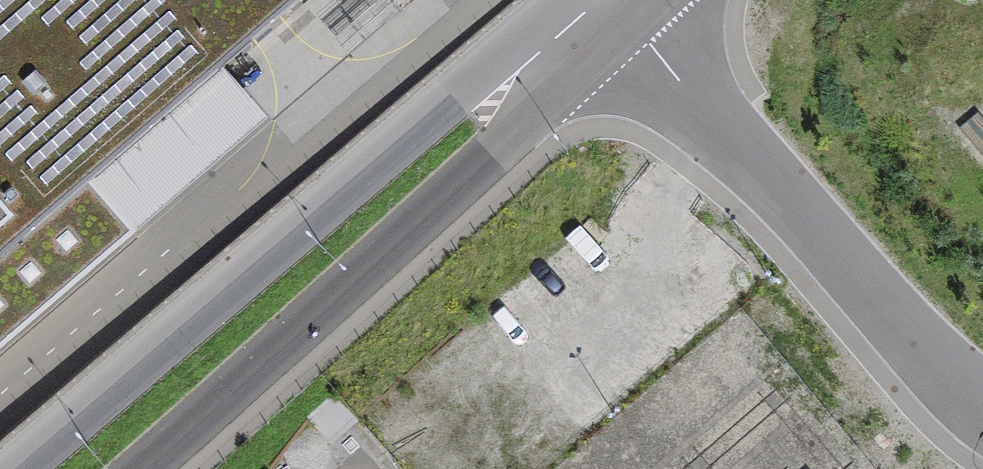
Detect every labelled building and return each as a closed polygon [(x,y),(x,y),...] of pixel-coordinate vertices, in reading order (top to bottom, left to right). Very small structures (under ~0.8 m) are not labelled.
[(311,87),(245,10),(256,0),(0,0),(0,355),(311,87)]
